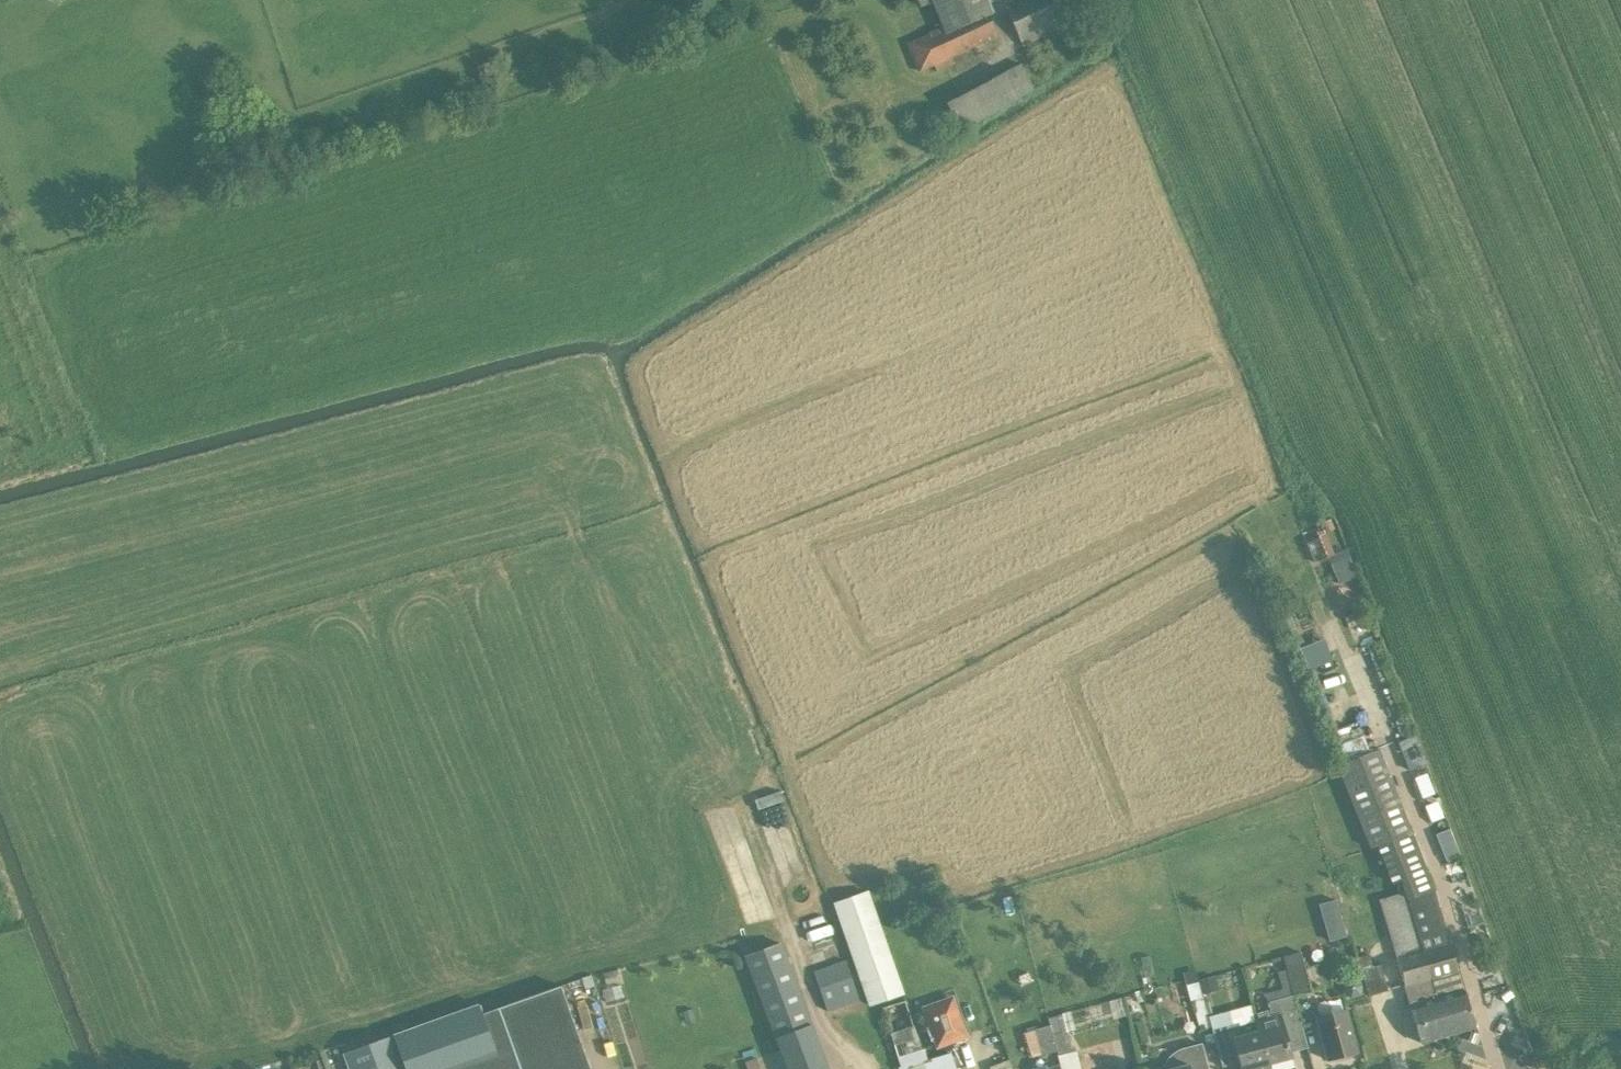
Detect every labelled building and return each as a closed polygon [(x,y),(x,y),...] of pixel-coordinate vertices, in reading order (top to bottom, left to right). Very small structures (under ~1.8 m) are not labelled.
[(998,36),(983,0),(937,0),(944,17),(940,18),(943,27),(907,41),(918,70),(998,36)] [(1067,25),(1056,0),(1025,0),(1005,9),(1022,46),(1067,25)] [(1005,72),(946,103),(962,131),(1017,99),(1005,72)] [(1339,583),(1356,576),(1346,550),(1329,556),(1339,583)] [(1427,764),(1415,736),(1398,743),(1409,771),(1426,764),(1427,764)] [(1405,892),(1431,978),(1458,971),(1434,890),(1433,888),(1378,750),(1337,766),(1370,848),(1377,845),(1392,883),(1400,880),(1405,892)] [(779,792),(755,801),(758,810),(783,801),(779,792)] [(1454,842),(1449,829),(1435,834),(1441,847),(1454,842)] [(868,890),(833,903),(869,1006),(905,994),(868,890)] [(1431,978),(1405,892),(1379,900),(1403,985),(1420,1043),(1449,1035),(1437,998),(1437,999),(1431,978)] [(1336,900),(1319,904),(1324,923),(1341,918),(1336,900)] [(780,943),(745,956),(787,1068),(827,1068),(780,943)] [(1294,995),(1311,991),(1300,952),(1283,956),(1294,995)] [(1368,996),(1388,990),(1380,965),(1373,967),(1369,954),(1357,958),(1368,996)] [(827,1011),(859,1001),(845,961),(814,972),(827,1011)] [(1431,978),(1437,999),(1437,998),(1449,1035),(1475,1027),(1464,991),(1458,971),(1431,978)] [(1214,976),(1199,980),(1203,994),(1218,989),(1214,976)] [(1198,982),(1186,985),(1190,1001),(1192,1000),(1203,997),(1198,982)] [(560,985),(498,1008),(520,1068),(590,1068),(560,985)] [(1301,1023),(1294,995),(1267,1002),(1271,1016),(1255,1020),(1258,1031),(1267,1064),(1292,1057),(1284,1027),(1301,1023)] [(952,998),(925,1008),(931,1026),(926,1027),(931,1041),(963,1029),(952,998)] [(1095,1017),(1126,1013),(1124,999),(1075,1007),(1077,1021),(1095,1018),(1095,1017)] [(1267,1064),(1258,1031),(1255,1020),(1254,1021),(1250,1005),(1213,1015),(1209,1001),(1204,1002),(1211,1027),(1220,1061),(1237,1056),(1241,1068),(1269,1068),(1267,1064)] [(482,1013),(479,1004),(393,1035),(405,1068),(520,1068),(498,1008),(482,1013)] [(692,1008),(683,1011),(686,1023),(696,1021),(692,1008)] [(1327,1060),(1357,1052),(1346,1010),(1316,1018),(1327,1060)] [(1056,1016),(1048,1018),(1050,1025),(1052,1034),(1060,1032),(1056,1016)] [(1052,1034),(1050,1025),(1034,1029),(1041,1055),(1057,1051),(1052,1034)] [(1066,1034),(1063,1035),(1062,1037),(1061,1040),(1062,1042),(1066,1043),(1070,1042),(1071,1037),(1067,1033),(1066,1034)] [(393,1035),(352,1050),(359,1068),(405,1068),(393,1035)] [(1201,1044),(1180,1049),(1177,1052),(1169,1056),(1165,1060),(1160,1064),(1158,1068),(1157,1068),(1208,1068),(1201,1044)] [(1075,1050),(1058,1055),(1061,1068),(1080,1068),(1075,1050)] [(904,1068),(955,1068),(950,1054),(904,1068)] [(993,1068),(1014,1068),(1010,1057),(991,1064),(993,1068)] [(756,1058),(745,1062),(747,1068),(760,1068),(756,1058)]
